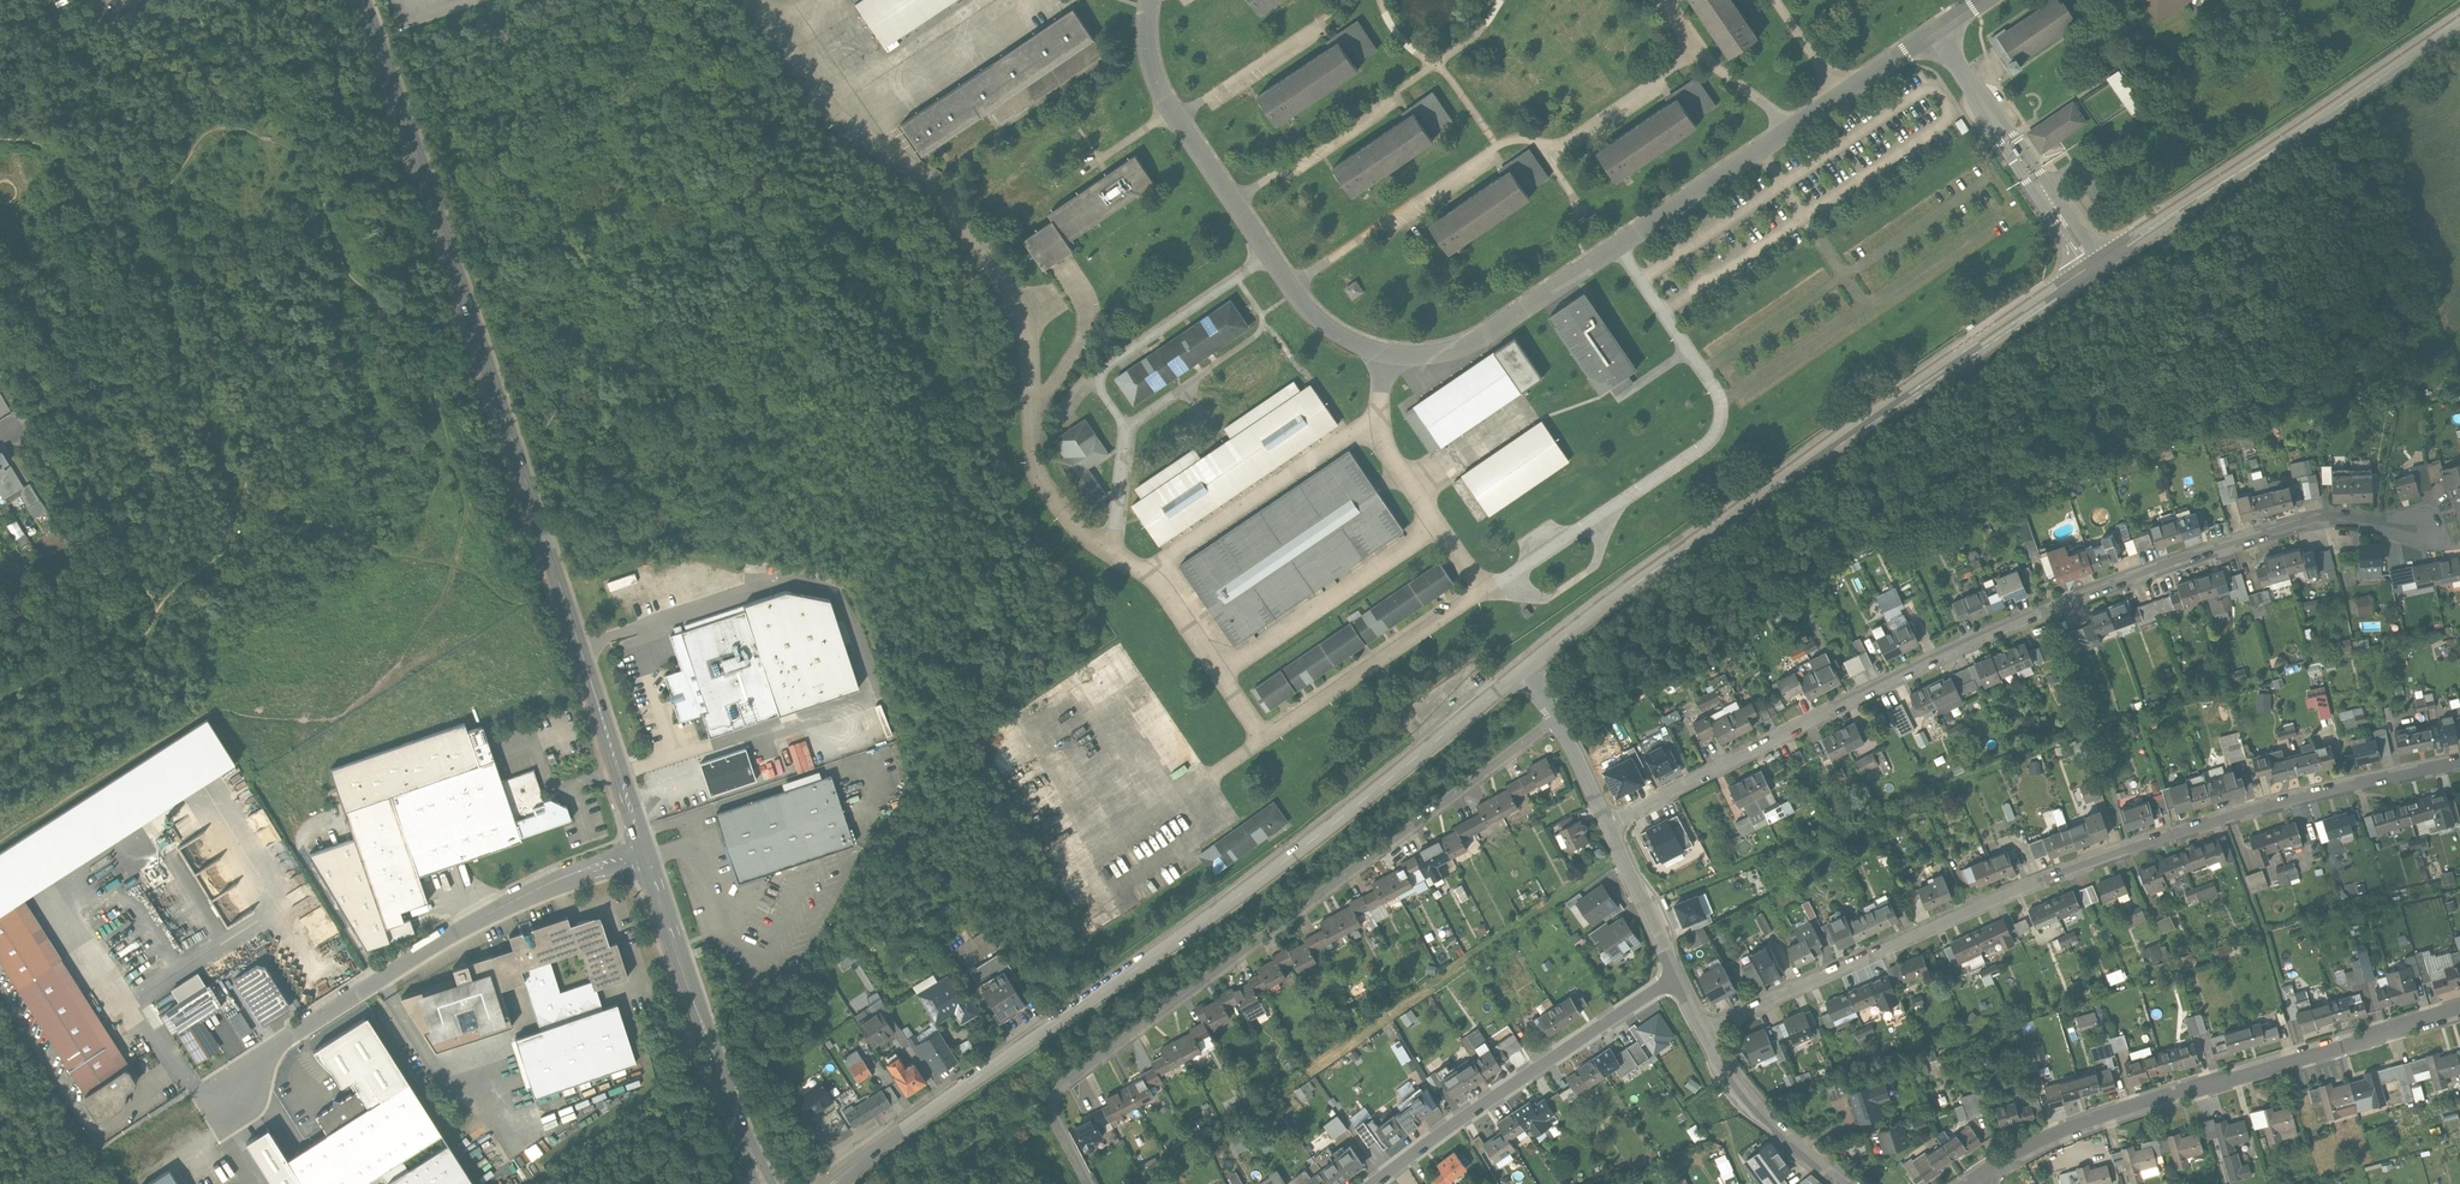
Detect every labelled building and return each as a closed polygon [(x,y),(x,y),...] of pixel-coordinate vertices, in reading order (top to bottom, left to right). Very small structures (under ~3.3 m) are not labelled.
[(855,4),(883,45),(950,0),(862,0),(855,4)] [(1260,14),(1280,0),(1250,0),(1260,14)] [(1731,0),(1690,0),(1728,58),(1757,39),(1731,0)] [(2055,0),(2048,0),(2045,2),(2046,4),(2004,33),(2003,30),(1990,39),(2007,64),(2006,65),(2011,72),(2018,67),(2018,66),(2024,62),(2022,60),(2064,32),(2066,34),(2075,28),(2068,19),(2071,17),(2062,4),(2059,6),(2055,0)] [(2157,21),(2185,2),(2184,0),(2142,0),(2157,21)] [(1095,39),(1074,9),(901,128),(922,158),(992,110),(1001,124),(1104,54),(1094,40),(1095,39)] [(1335,38),(1338,43),(1258,98),(1277,126),(1358,71),(1354,66),(1376,50),(1358,22),(1335,38)] [(1692,122),(1715,106),(1696,78),(1673,93),(1677,99),(1596,153),(1615,182),(1696,127),(1692,122)] [(1411,107),(1416,114),(1334,167),(1353,196),(1434,142),(1430,135),(1452,121),(1433,93),(1411,107)] [(2084,124),(2071,105),(2034,130),(2041,140),(2038,142),(2044,151),(2084,124)] [(1507,166),(1511,172),(1431,225),(1450,254),(1530,201),(1526,194),(1549,179),(1530,150),(1507,166)] [(1155,186),(1136,158),(1049,216),(1054,224),(1025,244),(1044,273),(1074,253),(1069,245),(1155,186)] [(1576,222),(1583,231),(1598,220),(1595,215),(1585,222),(1582,218),(1576,222)] [(1353,299),(1363,292),(1356,282),(1346,289),(1353,299)] [(1636,370),(1584,295),(1551,318),(1602,393),(1611,387),(1617,395),(1633,384),(1627,376),(1636,370)] [(1248,329),(1230,303),(1118,381),(1136,407),(1248,329)] [(1522,392),(1495,352),(1414,407),(1415,408),(1405,414),(1431,452),(1441,445),(1441,446),(1522,392)] [(1142,499),(1132,506),(1159,545),(1338,424),(1311,384),(1301,391),(1295,381),(1245,415),(1252,425),(1202,458),(1196,449),(1136,490),(1142,499)] [(1110,456),(1087,421),(1057,441),(1068,458),(1061,463),(1090,507),(1106,497),(1088,470),(1110,456)] [(1569,461),(1542,422),(1462,476),(1463,477),(1453,484),(1478,521),(1488,514),(1489,516),(1569,461)] [(2159,453),(2161,460),(2175,457),(2173,450),(2159,453)] [(1404,531),(1349,452),(1180,567),(1234,646),(1404,531)] [(7,471),(9,469),(5,463),(9,461),(4,453),(0,455),(0,475),(7,471)] [(2219,459),(2221,466),(2227,465),(2225,458),(2219,459)] [(2432,462),(2425,464),(2427,470),(2431,483),(2438,481),(2436,475),(2442,473),(2441,470),(2443,470),(2439,459),(2432,461),(2432,462)] [(2309,461),(2289,465),(2293,482),(2301,480),(2302,484),(2317,482),(2316,475),(2312,476),(2309,461)] [(2411,468),(2412,474),(2413,473),(2419,493),(2432,489),(2431,483),(2427,470),(2425,464),(2411,468)] [(2453,496),(2459,494),(2459,464),(2443,470),(2441,470),(2442,473),(2445,480),(2444,482),(2446,486),(2449,488),(2452,497),(2453,497),(2453,496)] [(2324,482),(2333,482),(2332,471),(2332,466),(2324,466),(2324,482)] [(2371,469),(2351,470),(2352,500),(2372,500),(2372,493),(2371,476),(2371,469)] [(2351,470),(2332,471),(2333,482),(2334,501),(2352,500),(2351,470)] [(0,480),(0,494),(1,495),(2,497),(17,487),(7,471),(0,475),(0,477),(1,479),(0,480)] [(2219,482),(2221,489),(2234,486),(2230,473),(2224,475),(2225,480),(2219,482)] [(2395,479),(2393,479),(2399,500),(2409,497),(2410,497),(2419,495),(2419,493),(2413,473),(2412,474),(2411,474),(2412,475),(2395,480),(2395,479)] [(2371,476),(2372,493),(2379,493),(2381,475),(2371,476)] [(2251,494),(2257,516),(2275,511),(2270,493),(2266,478),(2248,483),(2251,494)] [(2279,481),(2269,484),(2271,492),(2281,490),(2279,481)] [(2317,482),(2302,484),(2305,500),(2320,498),(2317,482)] [(2297,485),(2289,488),(2291,497),(2300,495),(2297,485)] [(2238,500),(2237,498),(2234,486),(2221,489),(2224,503),(2236,500),(2238,500)] [(2270,493),(2275,511),(2294,506),(2293,505),(2302,502),(2300,495),(2291,497),(2289,488),(2281,490),(2271,492),(2270,493)] [(2251,494),(2237,498),(2238,500),(2236,500),(2242,520),(2257,516),(2251,494)] [(2177,520),(2183,538),(2201,532),(2201,531),(2209,528),(2206,522),(2198,524),(2195,514),(2177,520)] [(2026,517),(2016,520),(2024,544),(2027,543),(2034,541),(2026,517)] [(2158,522),(2148,526),(2156,549),(2166,545),(2166,544),(2183,538),(2177,520),(2159,526),(2158,522)] [(2148,534),(2132,539),(2137,552),(2153,546),(2148,534)] [(2103,545),(2086,551),(2092,570),(2111,563),(2110,562),(2118,559),(2116,553),(2119,552),(2112,535),(2101,539),(2103,545)] [(2137,552),(2132,539),(2125,542),(2129,555),(2137,552)] [(2034,541),(2027,543),(2032,557),(2038,555),(2034,541)] [(2058,582),(2092,570),(2086,551),(2083,544),(2067,550),(2065,543),(2046,549),(2058,582)] [(2380,545),(2360,546),(2360,554),(2341,555),(2341,569),(2354,568),(2355,574),(2358,574),(2358,578),(2381,577),(2381,576),(2380,564),(2381,564),(2380,545)] [(2058,582),(2046,549),(2040,552),(2051,584),(2058,582)] [(2303,553),(2302,549),(2283,554),(2288,573),(2306,568),(2308,576),(2318,573),(2313,554),(2312,551),(2303,553)] [(2313,554),(2318,573),(2334,569),(2329,550),(2313,554)] [(2292,588),(2288,573),(2283,554),(2265,559),(2268,570),(2259,572),(2264,589),(2270,588),(2272,593),(2292,588)] [(2430,564),(2435,584),(2451,580),(2451,581),(2459,579),(2459,566),(2459,561),(2455,562),(2455,559),(2430,564)] [(2010,564),(2013,572),(2017,570),(2017,571),(2021,569),(2017,561),(2010,564)] [(1979,562),(1969,567),(1973,575),(1983,571),(1979,562)] [(1454,584),(1440,564),(1252,691),(1266,712),(1454,584)] [(2430,564),(2412,568),(2415,581),(2417,588),(2418,588),(2418,587),(2435,584),(2430,564)] [(1973,575),(1969,567),(1957,572),(1960,580),(1973,575)] [(2415,581),(2412,568),(2412,567),(2399,570),(2401,584),(2415,581)] [(1996,584),(2002,598),(2013,593),(2016,599),(2027,595),(2017,571),(2017,570),(2013,572),(1997,579),(1999,583),(1996,584)] [(616,601),(644,591),(636,571),(609,581),(616,601)] [(2195,580),(2201,599),(2210,596),(2212,602),(2210,603),(2214,616),(2232,610),(2228,598),(2222,600),(2221,594),(2230,591),(2231,588),(2235,587),(2231,576),(2226,578),(2223,571),(2195,580)] [(2231,576),(2235,587),(2231,588),(2230,591),(2232,600),(2239,598),(2241,603),(2250,600),(2249,594),(2241,573),(2231,576)] [(2031,591),(2037,589),(2032,576),(2026,578),(2031,591)] [(2195,580),(2177,586),(2180,594),(2171,597),(2175,610),(2185,606),(2184,604),(2201,599),(2195,580)] [(1980,591),(1988,611),(2005,604),(2002,598),(1996,584),(1980,591)] [(2270,588),(2249,594),(2250,600),(2256,618),(2271,613),(2268,605),(2274,603),(2272,593),(2270,588)] [(1903,606),(1895,590),(1894,590),(1890,592),(1876,599),(1887,621),(1900,614),(1897,609),(1903,606)] [(1980,591),(1952,603),(1957,615),(1968,611),(1971,619),(1988,611),(1980,591)] [(745,611),(779,715),(859,689),(830,600),(786,592),(743,606),(745,611)] [(2175,610),(2171,597),(2154,602),(2159,615),(2175,610)] [(2314,598),(2302,602),(2304,609),(2316,606),(2314,598)] [(2370,598),(2357,600),(2359,614),(2372,612),(2370,598)] [(2154,602),(2139,608),(2143,620),(2159,615),(2154,602)] [(2108,610),(2115,628),(2133,622),(2134,624),(2143,620),(2139,608),(2129,611),(2126,603),(2108,610)] [(1527,609),(1523,612),(1527,618),(1531,615),(1527,609)] [(2108,610),(2091,616),(2093,624),(2085,627),(2089,640),(2091,646),(2101,642),(2098,634),(2115,628),(2108,610)] [(745,611),(670,636),(681,670),(664,676),(670,696),(669,696),(666,701),(671,703),(672,703),(679,722),(702,715),(709,738),(779,715),(745,611)] [(1914,629),(1911,623),(1906,626),(1900,614),(1887,621),(1892,631),(1902,650),(1918,642),(1912,631),(1914,629)] [(2250,615),(2242,617),(2244,625),(2252,623),(2250,615)] [(2441,619),(2433,621),(2434,628),(2442,627),(2441,619)] [(1876,639),(1892,631),(1887,621),(1871,629),(1876,639)] [(2089,640),(2085,627),(2070,632),(2074,645),(2089,640)] [(1886,658),(1902,650),(1892,631),(1876,639),(1877,640),(1872,643),(1876,649),(1880,647),(1886,658)] [(2349,639),(2339,641),(2341,653),(2352,651),(2349,639)] [(1814,640),(1802,646),(1806,653),(1818,648),(1814,640)] [(2025,643),(2008,650),(2016,670),(2033,663),(2025,643)] [(1806,653),(1802,646),(1791,652),(1795,659),(1806,653)] [(2051,658),(2046,647),(2039,650),(2044,661),(2051,658)] [(2038,648),(2031,651),(2037,665),(2044,662),(2044,661),(2039,650),(2038,648)] [(2000,677),(2016,670),(2008,650),(1977,664),(1985,680),(1987,686),(2001,680),(2000,677)] [(1865,651),(1858,655),(1865,669),(1872,665),(1865,651)] [(1830,661),(1826,652),(1809,660),(1824,689),(1840,681),(1834,669),(1840,667),(1836,659),(1830,661)] [(1865,669),(1858,655),(1843,662),(1850,676),(1865,669)] [(2286,655),(2269,659),(2271,664),(2275,663),(2276,668),(2289,665),(2286,655)] [(1824,689),(1809,660),(1797,667),(1799,670),(1801,676),(1798,677),(1804,690),(1808,697),(1824,689)] [(1985,680),(1977,664),(1969,668),(1976,684),(1985,680)] [(2021,676),(2035,672),(2033,664),(2019,669),(2021,676)] [(2318,665),(2308,668),(2311,679),(2321,676),(2318,665)] [(1976,684),(1969,668),(1953,675),(1962,695),(1978,688),(1976,684)] [(1787,699),(1804,690),(1798,677),(1801,676),(1799,670),(1778,681),(1787,699)] [(2244,670),(2233,673),(2235,681),(2246,677),(2244,670)] [(1710,682),(1714,691),(1729,683),(1728,682),(1724,674),(1710,682)] [(2280,677),(2272,679),(2275,689),(2283,687),(2280,677)] [(1944,681),(1943,679),(1926,687),(1936,706),(1940,715),(1963,703),(1951,678),(1944,681)] [(1729,683),(1714,691),(1719,700),(1741,690),(1735,679),(1728,682),(1729,683)] [(1936,706),(1926,687),(1911,694),(1916,704),(1912,706),(1916,716),(1923,713),(1925,717),(1933,713),(1931,709),(1936,706)] [(1719,700),(1714,691),(1695,700),(1700,710),(1719,700)] [(2270,694),(2257,693),(2257,710),(2270,711),(2270,694)] [(2425,697),(2427,702),(2436,700),(2435,694),(2430,695),(2430,696),(2425,697)] [(2324,696),(2307,700),(2309,707),(2319,704),(2321,713),(2315,715),(2316,719),(2329,716),(2324,696)] [(2418,712),(2426,710),(2425,703),(2424,699),(2418,700),(2419,704),(2416,704),(2418,712)] [(2425,703),(2426,710),(2438,708),(2436,700),(2427,702),(2425,703)] [(1727,715),(1736,734),(1752,726),(1748,716),(1756,712),(1751,702),(1727,715)] [(1764,704),(1757,707),(1763,720),(1770,716),(1764,704)] [(1911,723),(1902,704),(1887,711),(1897,730),(1911,723)] [(2362,707),(2337,712),(2338,721),(2342,721),(2344,730),(2365,726),(2362,707)] [(2387,720),(2393,719),(2391,707),(2385,709),(2387,720)] [(1680,708),(1663,715),(1667,724),(1684,716),(1680,708)] [(1708,715),(1693,722),(1701,738),(1715,731),(1720,742),(1736,734),(1727,715),(1712,722),(1708,715)] [(2430,728),(2434,747),(2457,742),(2452,717),(2441,719),(2443,725),(2430,728)] [(330,769),(354,839),(309,855),(366,949),(389,941),(385,928),(404,922),(404,921),(400,911),(428,902),(419,876),(521,840),(520,837),(501,781),(482,726),(467,732),(464,723),(330,769)] [(1860,733),(1854,723),(1838,731),(1848,751),(1867,741),(1863,732),(1860,733)] [(2293,723),(2284,726),(2286,731),(2288,738),(2296,735),(2293,723)] [(1917,732),(1924,745),(1933,741),(1926,728),(1917,732)] [(2407,729),(2394,731),(2399,754),(2434,747),(2430,728),(2408,733),(2407,729)] [(1832,759),(1848,751),(1838,731),(1822,739),(1828,749),(1825,750),(1828,756),(1830,755),(1832,759)] [(2288,738),(2286,731),(2277,733),(2279,740),(2288,738)] [(2376,739),(2381,758),(2392,755),(2385,731),(2374,735),(2376,739)] [(1666,744),(1673,757),(1679,753),(1669,734),(1663,738),(1666,744)] [(2239,735),(2220,740),(2226,762),(2245,757),(2239,735)] [(2376,739),(2352,746),(2357,764),(2381,758),(2376,739)] [(2304,753),(2292,756),(2297,775),(2320,769),(2316,751),(2314,743),(2303,746),(2304,753)] [(1651,752),(1646,754),(1657,776),(1665,772),(1666,775),(1671,773),(1669,769),(1677,765),(1673,757),(1666,744),(1661,746),(1657,745),(1652,747),(1651,752)] [(1631,758),(1637,769),(1643,766),(1634,747),(1627,750),(1631,758)] [(2316,751),(2320,769),(2333,765),(2328,747),(2316,751)] [(746,749),(700,764),(710,795),(756,780),(746,749)] [(1878,764),(1877,765),(1882,774),(1891,770),(1881,749),(1873,753),(1878,764)] [(1800,751),(1793,755),(1799,767),(1806,763),(1800,751)] [(2297,775),(2292,756),(2280,759),(2279,752),(2253,759),(2257,774),(2271,770),(2274,781),(2297,775)] [(553,753),(547,755),(550,764),(556,762),(553,753)] [(1873,753),(1854,762),(1860,773),(1877,765),(1878,764),(1873,753)] [(1532,773),(1539,786),(1540,787),(1557,777),(1547,758),(1529,768),(1532,773)] [(1631,758),(1603,772),(1616,796),(1644,782),(1637,769),(1631,758)] [(1845,775),(1842,769),(1837,772),(1840,778),(1845,775)] [(533,770),(501,781),(520,837),(571,819),(567,807),(550,799),(544,801),(533,770)] [(1771,789),(1761,770),(1745,778),(1761,810),(1769,806),(1763,794),(1771,789)] [(2207,782),(2212,802),(2245,792),(2241,777),(2234,779),(2232,771),(2222,774),(2223,777),(2207,782)] [(1526,793),(1539,786),(1532,773),(1519,780),(1526,793)] [(2187,780),(2194,806),(2195,807),(2212,802),(2207,782),(2205,775),(2187,780)] [(830,776),(716,814),(739,882),(853,845),(830,776)] [(1327,783),(1323,777),(1319,779),(1323,785),(1327,783)] [(1761,810),(1745,778),(1729,786),(1734,797),(1732,798),(1735,803),(1737,802),(1739,806),(1743,804),(1749,816),(1761,810)] [(1514,799),(1526,793),(1519,780),(1507,787),(1510,791),(1514,799)] [(2171,787),(2169,787),(2175,807),(2176,810),(2194,806),(2187,780),(2171,785),(2171,787)] [(2079,787),(2085,802),(2101,796),(2095,781),(2079,787)] [(2175,807),(2169,787),(2161,789),(2164,799),(2167,810),(2175,807)] [(1494,799),(1503,816),(1519,808),(1514,799),(1510,791),(1494,799)] [(2429,797),(2434,817),(2437,827),(2453,823),(2447,802),(2444,793),(2437,795),(2435,794),(2432,795),(2431,797),(2429,797)] [(2407,805),(2412,823),(2434,817),(2429,797),(2406,804),(2407,805)] [(1481,814),(1487,825),(1503,816),(1494,799),(1478,808),(1481,814)] [(2167,810),(2164,799),(2157,801),(2159,808),(2161,816),(2169,813),(2167,810)] [(2453,823),(2459,821),(2459,820),(2454,800),(2447,802),(2453,823)] [(2159,808),(2151,811),(2148,801),(2120,810),(2126,828),(2136,825),(2154,819),(2154,818),(2161,816),(2159,808)] [(1288,822),(1274,803),(1199,855),(1213,875),(1288,822)] [(1777,805),(1770,808),(1769,806),(1761,810),(1768,824),(1783,816),(1777,805)] [(2385,811),(2372,814),(2372,815),(2378,835),(2391,832),(2391,830),(2412,823),(2407,805),(2385,811)] [(2075,847),(2069,829),(2061,808),(2052,811),(2060,832),(2051,836),(2043,840),(2048,855),(2049,856),(2056,853),(2057,855),(2076,848),(2075,847)] [(1768,824),(1761,810),(1749,816),(1756,830),(1768,824)] [(2101,813),(2085,818),(2086,822),(2093,840),(2109,834),(2101,813)] [(1469,821),(1476,833),(1488,826),(1487,825),(1481,814),(1469,821)] [(2347,814),(2324,821),(2330,839),(2353,831),(2347,814)] [(1693,845),(1677,815),(1640,834),(1656,864),(1693,845)] [(2378,835),(2372,815),(2364,818),(2370,838),(2378,835)] [(1561,829),(1575,822),(1572,816),(1558,822),(1561,829)] [(1756,830),(1749,816),(1734,823),(1741,837),(1756,830)] [(1463,839),(1476,833),(1469,821),(1457,827),(1458,831),(1463,839)] [(1575,822),(1561,829),(1569,847),(1571,846),(1573,849),(1573,850),(1574,851),(1575,851),(1576,852),(1577,852),(1578,852),(1579,851),(1580,851),(1580,850),(1581,849),(1581,848),(1582,847),(1581,846),(1581,845),(1588,842),(1583,831),(1584,831),(1585,830),(1586,829),(1586,828),(1586,827),(1586,826),(1586,825),(1585,825),(1584,824),(1583,824),(1582,824),(1582,825),(1577,827),(1575,822)] [(2093,840),(2086,822),(2069,829),(2075,847),(2093,840)] [(2272,830),(2278,848),(2292,844),(2294,850),(2303,846),(2301,840),(2295,822),(2272,830)] [(181,843),(225,922),(252,908),(228,866),(221,870),(215,859),(221,856),(206,829),(181,843)] [(2272,830),(2249,838),(2256,857),(2259,866),(2269,862),(2266,853),(2278,848),(2272,830)] [(1443,839),(1452,857),(1468,849),(1463,839),(1458,831),(1443,839)] [(2417,840),(2407,842),(2410,855),(2420,853),(2419,848),(2427,846),(2425,838),(2417,840)] [(1435,864),(1436,866),(1452,857),(1443,839),(1427,847),(1430,854),(1435,864)] [(2048,855),(2043,840),(2042,839),(2028,844),(2034,860),(2048,855)] [(2180,854),(2186,871),(2209,863),(2212,871),(2225,865),(2220,851),(2221,851),(2217,843),(2216,840),(2180,854)] [(2220,851),(2225,865),(2234,862),(2226,840),(2217,843),(2221,851),(2220,851)] [(2024,849),(2015,852),(2021,865),(2029,862),(2024,849)] [(1989,860),(1997,877),(2014,870),(2014,868),(2021,865),(2015,852),(2014,853),(2013,850),(1989,860)] [(1429,867),(1435,864),(1430,854),(1417,861),(1421,870),(1423,874),(1431,870),(1429,867)] [(2157,863),(2164,880),(2186,871),(2180,854),(2157,863)] [(1409,876),(1421,870),(1417,861),(1415,858),(1403,864),(1404,867),(1409,876)] [(1997,877),(1989,860),(1964,870),(1970,886),(1978,883),(1979,884),(1997,877)] [(2164,880),(2157,863),(2139,870),(2148,892),(2166,885),(2164,880)] [(1429,867),(1431,870),(1436,880),(1442,877),(1436,866),(1435,864),(1429,867)] [(2286,866),(2285,867),(2287,873),(2289,880),(2298,877),(2297,876),(2299,875),(2295,864),(2294,865),(2293,864),(2286,866)] [(1388,876),(1397,894),(1414,885),(1409,876),(1404,867),(1388,876)] [(2279,876),(2287,873),(2285,867),(2277,869),(2279,876)] [(1947,888),(1950,894),(1958,890),(1950,872),(1934,878),(1936,883),(1940,891),(1947,888)] [(2269,889),(2263,872),(2246,878),(2252,895),(2269,889)] [(2283,887),(2291,884),(2289,880),(2287,873),(2279,876),(2283,887)] [(2127,892),(2120,874),(2098,884),(2105,901),(2127,892)] [(1382,902),(1397,894),(1388,876),(1373,884),(1376,891),(1382,902)] [(1940,891),(1936,883),(1919,890),(1926,908),(1944,900),(1943,899),(1951,896),(1950,894),(1947,888),(1940,891)] [(2092,885),(2079,890),(2085,906),(2099,901),(2092,885)] [(1615,906),(1601,886),(1584,899),(1577,903),(1590,923),(1608,911),(1615,906)] [(2202,887),(2194,890),(2196,896),(2205,893),(2202,887)] [(2185,893),(2190,905),(2199,902),(2196,896),(2194,890),(2185,893)] [(1383,904),(1382,902),(1376,891),(1363,897),(1369,909),(1370,910),(1383,904)] [(2073,891),(2051,901),(2058,918),(2080,908),(2073,891)] [(1577,903),(1584,899),(1580,893),(1565,903),(1569,909),(1577,903)] [(1877,899),(1880,905),(1891,901),(1888,895),(1877,899)] [(1369,909),(1363,897),(1363,896),(1351,902),(1353,906),(1358,915),(1369,909)] [(1705,916),(1697,896),(1675,905),(1683,925),(1689,923),(1706,916),(1705,916)] [(1898,899),(1890,903),(1897,919),(1906,915),(1898,899)] [(85,1092),(124,1068),(18,901),(0,912),(0,959),(85,1092)] [(1801,904),(1809,919),(1816,916),(1808,901),(1801,904)] [(2058,918),(2051,901),(2029,910),(2037,928),(2058,918)] [(1577,903),(1569,909),(1582,928),(1590,923),(1577,903)] [(1620,903),(1615,906),(1608,911),(1612,918),(1624,909),(1620,903)] [(1897,919),(1890,903),(1865,915),(1873,932),(1874,932),(1898,920),(1897,919)] [(1337,914),(1346,933),(1362,924),(1358,915),(1353,906),(1337,914)] [(2146,921),(2140,908),(2125,915),(2130,928),(2146,921)] [(1330,940),(1346,933),(1337,914),(1321,923),(1324,930),(1330,940)] [(1706,916),(1689,923),(1693,932),(1702,928),(1712,922),(1709,914),(1705,916),(1706,916)] [(1755,919),(1764,935),(1771,931),(1762,914),(1755,919)] [(1873,932),(1865,915),(1865,914),(1848,922),(1845,916),(1828,924),(1838,943),(1839,947),(1855,939),(1856,940),(1873,932)] [(603,1010),(596,989),(628,979),(617,943),(609,946),(604,930),(600,916),(585,921),(585,920),(570,925),(567,917),(509,936),(513,949),(490,956),(501,989),(524,982),(540,1031),(603,1010)] [(2177,929),(2172,916),(2157,922),(2162,935),(2177,929)] [(404,922),(385,928),(389,941),(415,933),(410,919),(404,921),(404,922)] [(2024,919),(2014,924),(2019,935),(2029,931),(2024,919)] [(1972,934),(1980,951),(2000,942),(2004,950),(2014,945),(2003,920),(1972,934)] [(1637,941),(1623,921),(1611,929),(1599,937),(1600,938),(1615,959),(1618,960),(1624,956),(1624,953),(1623,951),(1637,941)] [(1599,937),(1611,929),(1606,922),(1588,934),(1594,942),(1600,938),(1599,937)] [(1821,943),(1811,923),(1790,935),(1795,944),(1787,948),(1797,967),(1815,957),(1814,955),(1822,951),(1818,945),(1821,943)] [(1838,943),(1828,924),(1821,927),(1831,947),(1838,943)] [(1709,941),(1702,928),(1684,937),(1691,950),(1709,941)] [(986,929),(972,938),(983,956),(997,947),(986,929)] [(1330,940),(1324,930),(1311,936),(1318,949),(1331,942),(1330,940)] [(1972,934),(1951,944),(1953,948),(1957,958),(1958,961),(1980,951),(1972,934)] [(1312,952),(1318,949),(1311,936),(1305,940),(1307,943),(1312,952)] [(2405,937),(2398,939),(2400,946),(2407,944),(2405,937)] [(1307,943),(1289,953),(1294,962),(1299,970),(1316,961),(1312,952),(1307,943)] [(2350,980),(2351,984),(2378,977),(2370,945),(2358,948),(2361,958),(2353,960),(2355,967),(2338,971),(2341,983),(2350,980)] [(1784,973),(1769,946),(1750,956),(1753,962),(1764,983),(1784,973)] [(704,955),(702,947),(695,949),(697,957),(704,955)] [(1951,961),(1957,958),(1953,948),(1947,951),(1951,961)] [(1294,962),(1289,953),(1287,949),(1281,952),(1288,966),(1294,962)] [(980,988),(1004,972),(1008,979),(1015,975),(1000,952),(969,971),(980,988)] [(1282,969),(1288,966),(1281,952),(1275,955),(1277,959),(1282,969)] [(1928,972),(1922,955),(1901,963),(1901,965),(1907,980),(1928,972)] [(2405,958),(2408,968),(2409,967),(2412,978),(2420,976),(2414,955),(2405,958)] [(501,989),(490,956),(452,968),(456,979),(401,997),(435,1051),(513,1026),(501,989)] [(1269,986),(1287,977),(1282,969),(1277,959),(1260,968),(1263,975),(1269,986)] [(1764,983),(1753,962),(1742,967),(1754,989),(1764,983)] [(1999,971),(1996,964),(1979,971),(1985,986),(1993,982),(1990,975),(1999,971)] [(290,1006),(265,967),(257,965),(234,980),(261,1024),(290,1006)] [(1894,985),(1907,980),(1901,965),(1888,970),(1894,985)] [(2451,987),(2459,984),(2459,965),(2445,970),(2448,981),(2451,990),(2451,987)] [(1735,990),(1723,966),(1700,977),(1713,1002),(1735,990)] [(2394,984),(2399,1002),(2398,1002),(2399,1005),(2418,999),(2412,978),(2409,967),(2408,968),(2387,974),(2391,985),(2394,984)] [(1008,979),(1004,972),(980,988),(1002,1022),(1019,1011),(1022,1011),(1024,1008),(1026,1007),(1008,979)] [(1269,986),(1263,975),(1257,978),(1262,990),(1269,986)] [(1262,990),(1257,978),(1256,976),(1249,980),(1251,984),(1256,993),(1262,990)] [(1888,977),(1870,984),(1877,1002),(1880,1010),(1898,1002),(1888,977)] [(2436,994),(2451,990),(2448,981),(2440,983),(2439,979),(2433,981),(2436,994)] [(978,1013),(970,999),(963,1003),(950,981),(940,987),(937,983),(917,995),(935,1024),(954,1013),(961,1024),(978,1013)] [(1248,1021),(1266,1012),(1256,993),(1251,984),(1234,993),(1239,1002),(1248,1021)] [(1848,993),(1855,1011),(1877,1002),(1870,984),(1848,993)] [(2398,1002),(2399,1002),(2394,984),(2391,985),(2375,990),(2381,1007),(2398,1002)] [(166,1011),(179,1032),(199,1019),(219,1006),(206,986),(166,1011)] [(1239,1002),(1234,993),(1232,989),(1225,992),(1232,1005),(1239,1002)] [(1232,1005),(1225,992),(1219,996),(1221,1000),(1225,1008),(1232,1005)] [(1855,1011),(1848,993),(1826,1002),(1829,1009),(1833,1020),(1855,1011)] [(2360,994),(2329,1004),(2334,1021),(2351,1016),(2352,1019),(2367,1014),(2363,1001),(2362,1002),(2360,994)] [(1919,995),(1911,999),(1914,1006),(1922,1003),(1919,995)] [(1554,1008),(1565,1024),(1581,1013),(1579,1010),(1574,1003),(1570,997),(1554,1008)] [(1574,1003),(1579,1010),(1587,1004),(1582,997),(1574,1003)] [(2308,999),(2296,1003),(2299,1012),(2296,1013),(2302,1034),(2318,1029),(2317,1026),(2334,1021),(2329,1004),(2311,1009),(2308,999)] [(873,1005),(878,1012),(878,1011),(882,1016),(888,1012),(881,1000),(873,1005)] [(1209,1018),(1214,1027),(1230,1018),(1225,1008),(1221,1000),(1204,1009),(1209,1018)] [(1202,1022),(1209,1018),(1204,1009),(1202,1004),(1195,1008),(1202,1022)] [(603,1010),(540,1031),(515,1039),(534,1098),(637,1065),(635,1060),(636,1058),(634,1056),(628,1037),(629,1035),(626,1033),(620,1015),(621,1012),(619,1010),(617,1006),(603,1010)] [(1565,1024),(1554,1008),(1539,1019),(1542,1024),(1547,1031),(1549,1034),(1565,1024)] [(1833,1020),(1829,1009),(1820,1012),(1827,1030),(1836,1026),(1833,1020)] [(878,1011),(878,1012),(859,1024),(873,1045),(892,1032),(882,1016),(878,1011)] [(1412,1011),(1401,1018),(1407,1027),(1418,1020),(1412,1011)] [(1804,1014),(1809,1027),(1816,1025),(1810,1011),(1804,1014)] [(1971,1012),(1965,1021),(1971,1026),(1978,1017),(1971,1012)] [(2094,1012),(2076,1018),(2080,1031),(2098,1025),(2094,1012)] [(236,1013),(224,1021),(237,1042),(249,1034),(236,1013)] [(1803,1013),(1785,1020),(1795,1044),(1813,1036),(1809,1027),(1804,1014),(1803,1013)] [(2193,1017),(2198,1033),(2198,1034),(2206,1032),(2201,1015),(2193,1017)] [(368,1107),(408,1082),(367,1016),(313,1050),(316,1055),(320,1060),(324,1064),(328,1067),(331,1070),(341,1086),(350,1080),(357,1090),(357,1089),(368,1107)] [(1654,1053),(1668,1044),(1666,1041),(1673,1037),(1658,1016),(1638,1030),(1647,1042),(1654,1053)] [(2198,1033),(2193,1017),(2185,1019),(2190,1036),(2198,1033)] [(199,1019),(179,1032),(198,1062),(218,1049),(199,1019)] [(1208,1035),(1202,1024),(1190,1030),(1192,1033),(1196,1042),(1208,1035)] [(1539,1036),(1547,1031),(1542,1024),(1534,1029),(1539,1036)] [(1647,1042),(1638,1030),(1635,1024),(1628,1028),(1637,1041),(1641,1047),(1647,1042)] [(2242,1029),(2247,1047),(2264,1041),(2265,1044),(2266,1044),(2263,1035),(2260,1024),(2242,1029)] [(1772,1028),(1777,1040),(1778,1041),(1784,1038),(1778,1025),(1772,1028)] [(2263,1035),(2266,1044),(2281,1040),(2277,1027),(2270,1029),(2271,1033),(2263,1035)] [(1480,1056),(1473,1061),(1485,1077),(1501,1066),(1499,1062),(1506,1057),(1499,1046),(1492,1051),(1477,1029),(1466,1036),(1480,1056)] [(1765,1029),(1743,1039),(1753,1063),(1775,1054),(1770,1042),(1765,1029)] [(2242,1029),(2224,1035),(2227,1046),(2230,1055),(2231,1054),(2230,1051),(2247,1047),(2242,1029)] [(957,1060),(939,1032),(920,1044),(919,1044),(925,1054),(925,1055),(937,1073),(957,1060)] [(1176,1042),(1186,1059),(1201,1051),(1196,1042),(1192,1033),(1176,1042)] [(2124,1035),(2110,1039),(2114,1052),(2128,1048),(2124,1035)] [(919,1059),(925,1055),(925,1054),(919,1044),(920,1044),(915,1036),(908,1041),(919,1059)] [(1480,1056),(1466,1036),(1460,1041),(1473,1061),(1480,1056)] [(1499,1046),(1506,1057),(1522,1047),(1515,1036),(1499,1046)] [(825,1045),(831,1054),(836,1050),(842,1047),(836,1037),(825,1045)] [(1770,1042),(1775,1054),(1779,1062),(1785,1059),(1778,1041),(1777,1040),(1770,1042)] [(1641,1047),(1637,1041),(1626,1048),(1638,1066),(1649,1059),(1641,1047)] [(1171,1068),(1186,1059),(1176,1042),(1161,1049),(1165,1057),(1169,1064),(1171,1068)] [(1392,1048),(1402,1065),(1411,1060),(1401,1043),(1392,1048)] [(2114,1056),(2110,1044),(2090,1049),(2094,1062),(2114,1056)] [(2159,1054),(2164,1071),(2181,1066),(2182,1069),(2199,1064),(2193,1044),(2159,1054)] [(2230,1055),(2227,1046),(2219,1048),(2218,1044),(2212,1046),(2216,1059),(2230,1055)] [(1615,1069),(1621,1078),(1638,1066),(1626,1048),(1615,1056),(1610,1048),(1593,1059),(1604,1076),(1615,1069)] [(871,1072),(857,1049),(843,1058),(847,1064),(857,1080),(871,1072)] [(847,1064),(843,1058),(836,1050),(831,1054),(841,1069),(847,1064)] [(888,1066),(900,1059),(896,1052),(884,1059),(888,1066)] [(1351,1056),(1356,1062),(1360,1059),(1356,1053),(1351,1056)] [(2159,1054),(2126,1064),(2132,1083),(2147,1079),(2147,1076),(2164,1071),(2159,1054)] [(2457,1055),(2439,1060),(2438,1055),(2427,1058),(2431,1070),(2437,1091),(2447,1088),(2444,1077),(2459,1073),(2459,1067),(2457,1055)] [(1418,1056),(1411,1060),(1417,1071),(1424,1082),(1431,1078),(1430,1076),(1418,1056)] [(1169,1064),(1165,1057),(1151,1063),(1154,1069),(1158,1077),(1165,1073),(1162,1068),(1169,1064)] [(2431,1070),(2427,1058),(2416,1062),(2420,1074),(2431,1070)] [(906,1067),(900,1059),(888,1066),(907,1095),(926,1083),(913,1062),(906,1067)] [(1604,1076),(1593,1059),(1577,1070),(1579,1073),(1567,1080),(1573,1089),(1579,1099),(1592,1091),(1589,1086),(1604,1076)] [(1411,1060),(1402,1065),(1408,1076),(1417,1071),(1411,1060)] [(1485,1077),(1473,1061),(1458,1071),(1458,1070),(1451,1074),(1446,1066),(1436,1072),(1444,1085),(1452,1096),(1467,1086),(1469,1088),(1485,1077)] [(135,1079),(128,1069),(124,1068),(85,1092),(84,1098),(96,1117),(102,1119),(123,1104),(127,1090),(134,1085),(135,1079)] [(1161,1082),(1158,1077),(1154,1069),(1142,1076),(1144,1079),(1148,1089),(1161,1082)] [(2077,1078),(2082,1096),(2099,1091),(2100,1093),(2115,1089),(2109,1069),(2077,1078)] [(2376,1073),(2379,1086),(2390,1082),(2387,1070),(2376,1073)] [(1438,1089),(1444,1085),(1436,1072),(1430,1076),(1431,1078),(1438,1089)] [(1809,1072),(1795,1077),(1797,1083),(1811,1078),(1809,1072)] [(2374,1108),(2385,1105),(2379,1086),(2376,1073),(2365,1076),(2366,1081),(2350,1086),(2354,1103),(2371,1098),(2374,1108)] [(1790,1074),(1783,1077),(1786,1085),(1794,1082),(1790,1074)] [(2082,1096),(2077,1078),(2060,1083),(2061,1084),(2045,1089),(2051,1108),(2066,1104),(2065,1101),(2082,1096)] [(1123,1090),(1134,1111),(1154,1101),(1148,1089),(1144,1079),(1123,1090)] [(1699,1085),(1691,1079),(1685,1086),(1694,1093),(1699,1085)] [(1831,1100),(1850,1094),(1849,1093),(1846,1081),(1827,1087),(1831,1100)] [(303,1183),(362,1183),(381,1172),(441,1133),(408,1082),(368,1107),(327,1134),(287,1159),(303,1183)] [(1873,1085),(1849,1093),(1850,1094),(1860,1125),(1889,1115),(1883,1095),(1889,1093),(1885,1082),(1873,1086),(1873,1085)] [(832,1100),(820,1083),(800,1096),(806,1104),(812,1113),(813,1113),(832,1100)] [(882,1090),(891,1104),(899,1099),(890,1086),(882,1090)] [(2354,1103),(2350,1086),(2331,1091),(2330,1086),(2319,1089),(2323,1101),(2328,1121),(2357,1113),(2354,1103)] [(1421,1092),(1434,1110),(1439,1106),(1427,1088),(1421,1092)] [(368,1107),(357,1089),(357,1090),(341,1100),(334,1099),(332,1105),(316,1116),(327,1134),(368,1107)] [(1573,1089),(1560,1098),(1566,1106),(1578,1097),(1573,1089)] [(2323,1101),(2319,1089),(2308,1092),(2311,1104),(2323,1101)] [(891,1104),(882,1090),(854,1107),(852,1105),(843,1110),(852,1126),(861,1120),(862,1121),(891,1104)] [(1117,1119),(1134,1111),(1123,1090),(1106,1099),(1110,1106),(1117,1119)] [(1408,1105),(1394,1116),(1406,1132),(1421,1121),(1420,1120),(1434,1110),(1421,1092),(1407,1103),(1408,1105)] [(1954,1108),(1958,1120),(1982,1112),(1979,1102),(1981,1101),(1979,1093),(1961,1099),(1963,1105),(1954,1108)] [(1559,1095),(1547,1103),(1553,1114),(1566,1106),(1560,1098),(1559,1095)] [(2031,1106),(2035,1118),(2043,1115),(2038,1098),(2029,1101),(2031,1106)] [(1513,1113),(1524,1129),(1530,1125),(1537,1135),(1551,1125),(1547,1118),(1553,1114),(1547,1103),(1545,1100),(1533,1108),(1529,1103),(1513,1113)] [(2017,1109),(2015,1103),(1996,1108),(2002,1126),(2019,1121),(2020,1124),(2035,1119),(2035,1118),(2031,1106),(2026,1108),(2025,1107),(2017,1109)] [(813,1113),(812,1113),(806,1104),(800,1109),(808,1121),(815,1116),(813,1113)] [(1234,1115),(1241,1110),(1239,1105),(1231,1110),(1234,1115)] [(1117,1119),(1110,1106),(1100,1111),(1107,1124),(1117,1119)] [(2271,1109),(2261,1112),(2266,1128),(2270,1145),(2281,1142),(2281,1141),(2297,1136),(2294,1128),(2295,1127),(2290,1110),(2273,1115),(2271,1109)] [(1107,1124),(1100,1111),(1091,1115),(1093,1119),(1098,1128),(1107,1124)] [(2255,1131),(2266,1128),(2261,1112),(2250,1115),(2255,1131)] [(1524,1129),(1513,1113),(1497,1124),(1503,1132),(1485,1145),(1484,1145),(1487,1150),(1495,1162),(1515,1149),(1509,1140),(1524,1129)] [(1909,1120),(1914,1132),(1927,1127),(1922,1115),(1909,1120)] [(1406,1132),(1394,1116),(1379,1127),(1380,1129),(1372,1135),(1380,1146),(1388,1140),(1391,1144),(1406,1132)] [(1342,1136),(1349,1130),(1339,1117),(1332,1123),(1342,1136)] [(1093,1119),(1077,1128),(1088,1149),(1092,1151),(1095,1149),(1096,1145),(1094,1141),(1103,1136),(1098,1128),(1093,1119)] [(2218,1137),(2214,1123),(2213,1119),(2202,1122),(2207,1140),(2218,1137)] [(2214,1123),(2218,1137),(2230,1182),(2252,1176),(2249,1165),(2240,1167),(2236,1153),(2235,1153),(2232,1144),(2249,1139),(2244,1122),(2227,1126),(2225,1119),(2224,1120),(2224,1121),(2215,1124),(2215,1122),(2214,1123)] [(1367,1138),(1356,1124),(1349,1130),(1368,1155),(1380,1146),(1372,1135),(1367,1138)] [(1695,1125),(1687,1130),(1696,1144),(1703,1139),(1695,1125)] [(1901,1126),(1879,1133),(1885,1153),(1907,1146),(1901,1126)] [(1964,1143),(1970,1151),(1982,1143),(1974,1132),(1969,1136),(1971,1139),(1964,1143)] [(441,1133),(381,1172),(388,1183),(474,1183),(441,1133)] [(1226,1142),(1235,1156),(1247,1148),(1238,1134),(1226,1142)] [(1942,1145),(1952,1160),(1967,1149),(1969,1152),(1970,1151),(1964,1143),(1958,1134),(1942,1145)] [(2180,1135),(2169,1138),(2172,1151),(2178,1170),(2189,1167),(2186,1158),(2203,1153),(2198,1136),(2181,1141),(2180,1135)] [(1480,1154),(1487,1150),(1484,1145),(1485,1145),(1479,1136),(1472,1140),(1480,1154)] [(2172,1151),(2169,1138),(2158,1142),(2161,1154),(2172,1151)] [(2162,1155),(2161,1154),(2158,1142),(2157,1140),(2146,1143),(2148,1150),(2152,1149),(2154,1157),(2162,1155)] [(1533,1154),(1538,1151),(1533,1144),(1528,1147),(1533,1154)] [(1771,1144),(1745,1162),(1761,1183),(1773,1183),(1783,1177),(1790,1171),(1785,1163),(1786,1162),(1778,1151),(1776,1152),(1771,1144)] [(1952,1160),(1942,1145),(1927,1155),(1926,1153),(1913,1162),(1922,1176),(1926,1181),(1940,1172),(1938,1169),(1952,1160)] [(1339,1160),(1350,1175),(1354,1172),(1355,1173),(1362,1168),(1348,1149),(1345,1151),(1343,1148),(1331,1156),(1335,1162),(1339,1160)] [(2133,1148),(2122,1152),(2126,1164),(2132,1183),(2142,1180),(2142,1179),(2159,1174),(2154,1157),(2152,1149),(2148,1150),(2135,1154),(2133,1148)] [(1323,1172),(1335,1162),(1331,1156),(1326,1150),(1314,1159),(1323,1172)] [(2115,1167),(2126,1164),(2122,1152),(2111,1155),(2115,1167)] [(1454,1153),(1439,1165),(1444,1172),(1432,1181),(1434,1183),(1440,1183),(1442,1182),(1443,1183),(1446,1183),(1466,1169),(1454,1153)] [(1913,1182),(1922,1176),(1913,1162),(1911,1159),(1902,1165),(1913,1182)] [(1332,1183),(1338,1183),(1350,1175),(1339,1160),(1335,1162),(1323,1172),(1332,1183)] [(2078,1170),(2082,1182),(2082,1183),(2112,1183),(2107,1168),(2090,1173),(2088,1167),(2078,1170)] [(169,1169),(145,1183),(179,1183),(169,1169)] [(2082,1182),(2078,1170),(2067,1174),(2070,1183),(2076,1183),(2082,1182)] [(1270,1176),(1271,1178),(1275,1183),(1286,1183),(1277,1171),(1270,1176)] [(1323,1172),(1312,1180),(1305,1171),(1293,1181),(1295,1183),(1332,1183),(1323,1172)] [(1230,1179),(1233,1183),(1242,1183),(1237,1173),(1232,1175),(1230,1179)]
